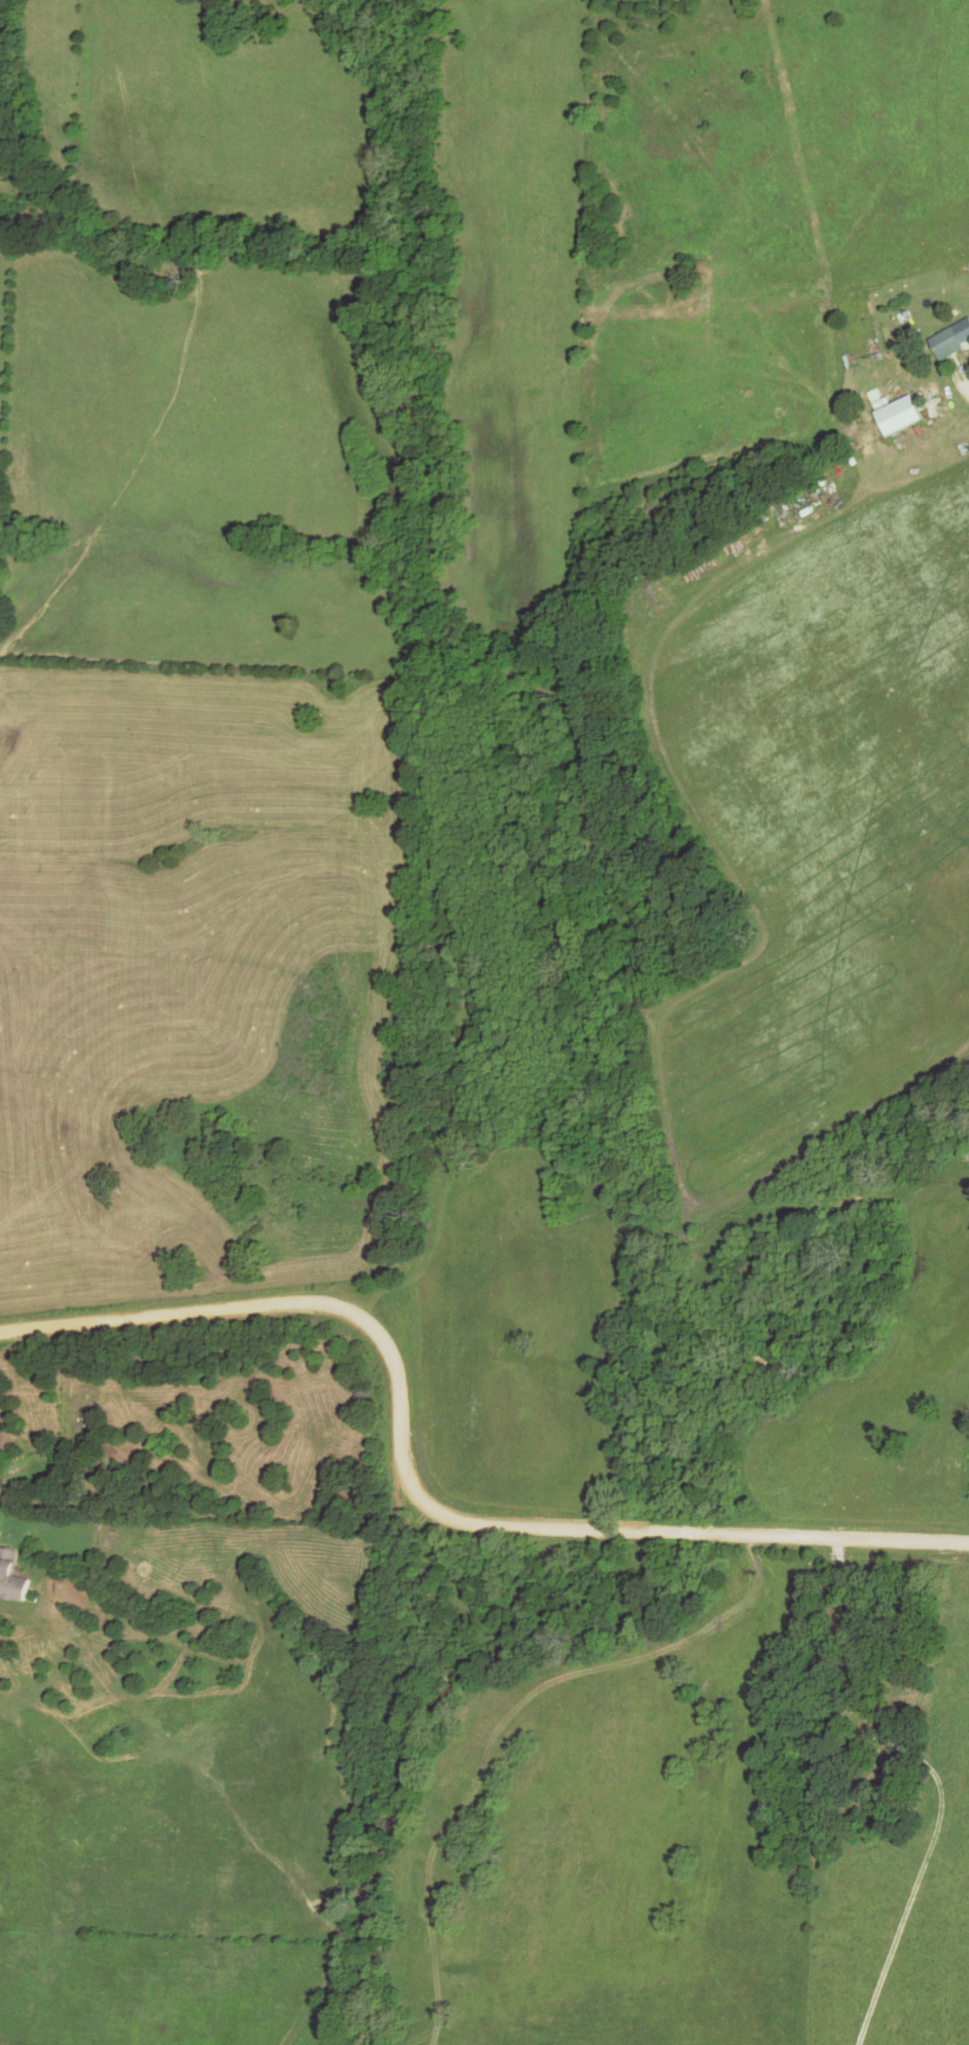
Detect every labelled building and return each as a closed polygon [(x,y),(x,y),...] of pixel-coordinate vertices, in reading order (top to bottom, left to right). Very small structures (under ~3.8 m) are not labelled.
[(965,347),(954,325),(929,339),(940,360),(965,347)] [(0,1546),(0,1597),(35,1600),(37,1577),(21,1575),(23,1548),(0,1546)]
